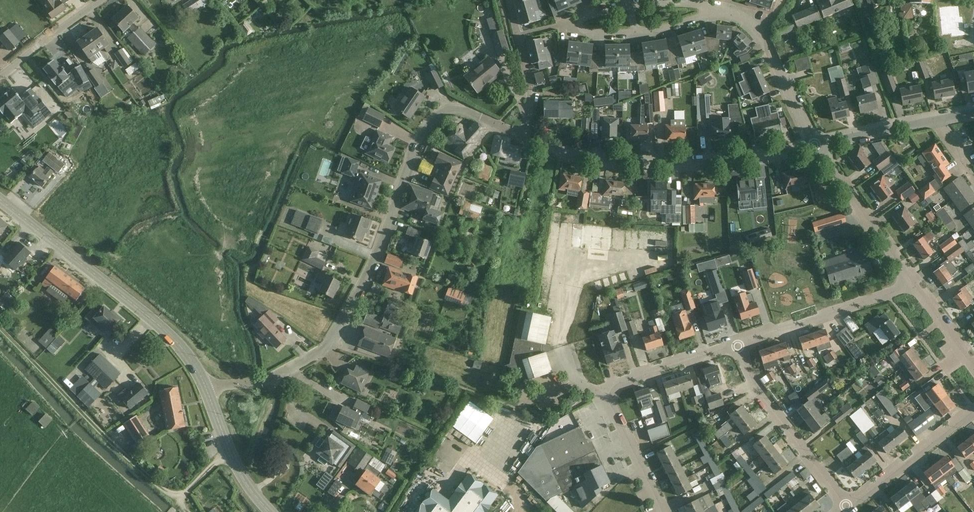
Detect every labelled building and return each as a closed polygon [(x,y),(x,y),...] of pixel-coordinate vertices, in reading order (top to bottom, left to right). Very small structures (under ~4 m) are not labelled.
[(55,0),(41,0),(47,10),(46,10),(52,19),(65,9),(63,5),(70,0),(59,0),(58,1),(59,2),(57,3),(55,0)] [(183,6),(189,16),(205,6),(201,0),(193,0),(183,6)] [(535,0),(528,0),(516,4),(522,25),(536,21),(534,12),(538,11),(535,0)] [(570,7),(567,0),(546,0),(548,5),(553,16),(560,13),(559,12),(570,7)] [(744,4),(756,8),(757,5),(770,10),(773,0),(746,0),(744,4)] [(823,18),(853,5),(850,0),(816,0),(823,18)] [(913,18),(911,3),(903,4),(904,6),(900,6),(902,20),(913,18)] [(958,4),(938,6),(942,36),(942,35),(951,34),(951,36),(965,35),(964,23),(963,23),(962,16),(960,16),(958,4)] [(139,19),(127,6),(121,11),(122,11),(119,14),(118,14),(112,20),(124,33),(128,29),(133,34),(127,39),(143,56),(155,45),(139,27),(138,29),(133,24),(139,19)] [(890,6),(875,9),(877,17),(892,14),(890,6)] [(820,19),(815,7),(792,17),(773,30),(777,38),(820,19)] [(179,9),(175,12),(181,21),(185,19),(179,9)] [(9,30),(18,42),(26,35),(16,24),(9,30)] [(872,24),(864,27),(867,33),(874,30),(872,24)] [(242,31),(247,36),(253,31),(249,25),(242,31)] [(710,39),(714,53),(719,51),(720,39),(730,40),(731,40),(737,27),(730,26),(730,28),(717,27),(716,38),(710,39)] [(737,27),(731,40),(732,41),(731,41),(738,48),(733,54),(737,58),(739,57),(741,62),(751,58),(749,53),(745,49),(750,43),(741,34),(742,32),(737,27)] [(97,28),(87,35),(105,61),(99,52),(103,49),(106,53),(112,49),(97,28)] [(8,30),(5,33),(10,38),(4,44),(9,51),(19,42),(18,42),(9,30),(8,30)] [(510,52),(503,30),(500,31),(491,34),(498,56),(510,52)] [(689,34),(695,55),(706,51),(707,55),(714,53),(710,39),(704,41),(700,31),(689,34)] [(681,49),(674,50),(677,65),(686,63),(684,58),(695,55),(689,34),(677,38),(681,49)] [(105,61),(87,35),(77,42),(92,63),(98,66),(105,61)] [(543,48),(541,39),(526,42),(531,65),(537,63),(539,70),(552,67),(547,47),(543,48)] [(653,43),(657,64),(658,70),(677,65),(674,50),(667,52),(665,41),(653,43)] [(567,64),(578,65),(580,44),(569,43),(567,54),(561,53),(559,67),(566,68),(567,64)] [(643,56),(636,56),(638,72),(646,71),(650,70),(649,65),(657,64),(653,43),(641,45),(643,56)] [(580,44),(578,65),(589,67),(589,72),(597,72),(598,57),(591,57),(592,46),(580,44)] [(617,67),(617,46),(605,46),(605,58),(598,57),(597,72),(610,73),(610,68),(617,67)] [(629,72),(638,72),(636,56),(629,57),(629,46),(617,46),(617,67),(617,73),(629,72)] [(134,61),(124,47),(115,54),(125,67),(134,61)] [(811,69),(807,57),(794,61),(797,72),(811,69)] [(501,73),(488,58),(464,77),(469,84),(470,87),(471,86),(477,93),(501,73)] [(878,84),(869,59),(860,62),(862,67),(861,67),(864,76),(859,78),(865,96),(856,98),(860,114),(877,109),(871,86),(878,84)] [(928,77),(922,59),(915,61),(921,80),(928,77)] [(62,91),(75,79),(79,86),(88,81),(81,68),(80,66),(71,71),(72,73),(71,73),(67,77),(66,76),(67,75),(61,67),(60,66),(59,67),(53,60),(43,69),(49,76),(48,77),(55,85),(56,84),(62,91)] [(888,66),(886,60),(877,63),(880,69),(888,66)] [(738,83),(735,84),(736,88),(737,91),(741,89),(764,79),(759,66),(740,74),(743,81),(738,83)] [(103,83),(93,69),(87,74),(96,88),(95,89),(99,94),(98,95),(101,99),(108,94),(101,84),(103,83)] [(678,69),(668,71),(671,81),(680,79),(678,69)] [(844,79),(841,69),(828,72),(831,83),(837,81),(841,97),(849,95),(844,78),(844,79)] [(957,71),(958,76),(961,83),(966,82),(968,93),(973,91),(973,72),(965,74),(964,70),(957,71)] [(442,86),(435,71),(427,75),(434,90),(442,86)] [(545,84),(542,72),(534,74),(537,86),(545,84)] [(713,79),(708,72),(698,79),(702,86),(713,79)] [(896,91),(889,72),(882,75),(889,93),(896,91)] [(556,85),(557,75),(549,77),(550,86),(556,85)] [(741,89),(737,91),(740,98),(744,96),(749,94),(752,100),(770,92),(764,79),(741,89)] [(954,95),(951,80),(931,84),(935,99),(954,95)] [(922,102),(919,86),(899,90),(902,106),(922,102)] [(4,116),(4,115),(11,123),(11,124),(16,120),(18,119),(17,119),(22,115),(22,114),(22,115),(20,113),(24,110),(31,119),(31,120),(39,113),(38,112),(38,113),(38,112),(45,106),(46,106),(40,98),(39,99),(30,89),(31,89),(30,88),(23,94),(23,95),(24,94),(24,95),(20,98),(18,95),(17,94),(13,89),(12,89),(12,90),(10,92),(10,91),(9,91),(1,98),(2,98),(0,100),(0,112),(4,116)] [(424,97),(411,88),(405,97),(404,96),(395,109),(410,119),(424,97)] [(671,98),(670,88),(663,88),(663,91),(654,92),(655,112),(665,111),(664,99),(671,98)] [(631,91),(618,91),(618,100),(631,97),(631,91)] [(653,123),(651,92),(645,94),(645,105),(641,106),(640,126),(626,125),(626,139),(647,140),(647,126),(647,124),(653,123)] [(710,94),(696,95),(697,119),(711,118),(710,94)] [(161,103),(159,97),(148,101),(150,107),(161,103)] [(613,104),(612,97),(593,99),(594,106),(613,104)] [(844,103),(843,98),(837,99),(836,98),(828,100),(833,121),(849,117),(845,103),(844,103)] [(371,105),(365,102),(358,117),(363,119),(379,127),(385,116),(369,108),(371,105)] [(543,103),(544,118),(572,117),(572,103),(543,103)] [(768,104),(762,106),(768,135),(782,131),(777,112),(771,114),(768,104)] [(754,138),(768,135),(762,106),(755,108),(757,117),(750,119),(754,138)] [(684,120),(684,111),(674,111),(674,120),(670,120),(670,125),(665,125),(665,140),(685,140),(685,120),(684,120)] [(715,124),(709,124),(709,129),(710,139),(721,138),(723,141),(727,141),(728,138),(730,138),(730,128),(729,125),(743,124),(741,116),(714,118),(715,124)] [(450,117),(447,121),(453,126),(457,121),(450,117)] [(618,119),(603,119),(602,139),(615,139),(616,125),(618,125),(618,119)] [(488,131),(476,123),(468,131),(461,125),(446,143),(456,150),(454,151),(464,159),(479,141),(488,131)] [(366,136),(360,148),(366,151),(365,152),(374,157),(380,160),(381,158),(387,162),(393,149),(388,146),(392,138),(388,136),(379,132),(377,131),(376,131),(371,139),(366,136)] [(509,139),(495,136),(491,154),(505,157),(518,160),(519,158),(521,148),(508,146),(509,139)] [(935,144),(922,154),(941,182),(950,176),(944,167),(948,164),(935,146),(936,145),(935,144)] [(863,152),(860,147),(847,156),(860,172),(870,164),(862,153),(863,152)] [(65,165),(49,152),(43,160),(59,173),(65,165)] [(461,163),(439,153),(435,163),(444,167),(439,178),(435,176),(430,188),(446,196),(461,163)] [(886,153),(873,162),(879,170),(888,164),(892,161),(886,153)] [(901,157),(896,160),(901,167),(906,164),(901,157)] [(359,162),(347,158),(342,173),(354,177),(354,176),(359,178),(351,202),(371,209),(375,198),(376,198),(378,192),(377,192),(381,181),(361,174),(361,175),(355,173),(359,162)] [(892,161),(888,164),(892,170),(899,165),(894,159),(892,161)] [(492,169),(479,164),(475,175),(488,180),(492,169)] [(53,172),(47,168),(42,173),(37,169),(30,178),(42,187),(48,178),(53,172)] [(802,171),(782,175),(785,190),(790,189),(790,187),(791,186),(802,184),(805,183),(802,171)] [(509,178),(508,185),(523,188),(526,174),(518,172),(517,180),(509,178)] [(581,178),(562,175),(559,190),(564,191),(564,189),(579,191),(581,178)] [(878,180),(870,186),(882,202),(890,196),(892,194),(887,187),(884,183),(885,181),(882,177),(878,180)] [(953,200),(968,188),(960,177),(945,189),(953,200)] [(756,180),(736,182),(738,202),(752,201),(752,204),(753,209),(767,207),(765,189),(757,190),(756,180)] [(624,183),(604,181),(602,196),(608,197),(609,194),(623,196),(624,183)] [(419,212),(418,215),(422,216),(421,220),(437,225),(441,213),(436,212),(441,198),(432,195),(433,192),(411,184),(408,183),(405,193),(408,194),(412,196),(409,204),(405,202),(404,202),(401,209),(402,209),(412,213),(413,210),(419,212)] [(651,183),(650,200),(651,200),(650,213),(660,213),(660,214),(675,215),(675,193),(675,191),(673,191),(666,191),(666,183),(651,183)] [(898,190),(896,192),(902,200),(915,191),(909,183),(898,190)] [(929,183),(918,191),(923,200),(935,192),(929,183)] [(714,203),(714,184),(693,185),(694,200),(699,200),(699,203),(714,203)] [(953,200),(961,211),(973,201),(973,197),(968,188),(953,200)] [(917,192),(909,198),(913,204),(922,198),(917,192)] [(789,206),(787,194),(774,196),(776,208),(789,206)] [(590,202),(589,207),(609,209),(610,199),(602,198),(601,198),(601,203),(590,202)] [(481,208),(462,202),(459,213),(478,219),(481,208)] [(695,224),(694,205),(683,206),(683,224),(695,224)] [(633,209),(618,207),(617,213),(632,215),(633,209)] [(908,212),(904,207),(892,216),(904,232),(914,225),(906,213),(908,212)] [(942,208),(935,213),(945,226),(952,221),(942,208)] [(973,226),(973,209),(965,216),(973,227),(973,226)] [(310,215),(296,210),(291,224),(304,229),(317,234),(322,220),(310,216),(310,215)] [(752,238),(753,213),(731,213),(730,237),(752,238)] [(371,222),(351,214),(346,228),(348,228),(345,235),(361,241),(366,228),(368,229),(371,222)] [(849,233),(843,214),(812,224),(818,243),(849,233)] [(934,216),(927,222),(930,225),(937,220),(934,216)] [(421,232),(408,227),(406,235),(409,236),(407,242),(415,245),(412,254),(425,259),(431,243),(419,239),(421,232)] [(762,231),(753,234),(753,235),(754,238),(755,241),(772,236),(769,229),(762,231)] [(937,235),(933,230),(913,244),(924,260),(933,253),(926,243),(937,235)] [(652,245),(653,232),(641,232),(640,244),(652,245)] [(319,234),(317,240),(325,242),(327,237),(319,234)] [(952,236),(939,246),(944,253),(957,244),(955,240),(952,236)] [(958,243),(966,253),(969,251),(973,247),(973,244),(971,240),(966,244),(963,239),(958,243)] [(19,243),(4,260),(15,270),(20,264),(21,266),(27,260),(25,258),(30,253),(19,243)] [(944,253),(943,254),(948,259),(949,262),(950,261),(964,251),(958,243),(957,244),(944,253)] [(866,256),(863,246),(853,249),(855,255),(824,264),(830,283),(871,270),(866,256)] [(328,256),(308,247),(302,259),(322,269),(328,256)] [(403,259),(388,254),(385,263),(400,268),(403,259)] [(941,268),(933,273),(942,285),(950,280),(952,279),(950,276),(953,274),(957,271),(950,261),(949,262),(948,259),(939,266),(941,268)] [(472,260),(468,263),(472,268),(476,265),(472,260)] [(85,288),(55,266),(41,284),(48,289),(52,284),(76,301),(85,288)] [(417,277),(388,267),(382,285),(411,295),(417,277)] [(683,276),(681,269),(666,274),(668,281),(683,276)] [(717,269),(706,273),(713,295),(725,291),(717,269)] [(742,272),(749,291),(756,288),(757,288),(751,269),(750,270),(742,272)] [(339,283),(319,273),(316,280),(323,283),(320,291),(332,297),(339,283)] [(972,299),(963,287),(958,291),(959,293),(952,298),(961,311),(970,304),(968,302),(972,299)] [(473,296),(449,288),(445,298),(470,307),(473,296)] [(624,297),(621,288),(614,290),(618,299),(624,297)] [(740,294),(733,296),(741,320),(759,314),(756,303),(755,303),(753,296),(752,293),(749,294),(745,295),(744,293),(740,294)] [(695,308),(690,295),(682,298),(687,311),(695,308)] [(0,300),(0,306),(4,310),(10,304),(2,297),(0,300)] [(703,303),(708,316),(705,317),(710,330),(711,330),(711,331),(719,329),(718,327),(727,324),(723,311),(721,312),(717,298),(703,303)] [(400,305),(389,301),(382,320),(366,314),(363,323),(379,329),(380,328),(398,334),(402,322),(398,321),(401,312),(398,311),(400,305)] [(259,303),(254,308),(262,316),(269,310),(268,308),(259,303)] [(627,330),(618,306),(613,307),(615,313),(610,315),(617,334),(627,330)] [(114,316),(104,307),(98,313),(93,309),(86,318),(102,333),(106,329),(109,332),(111,331),(113,332),(123,320),(116,314),(114,316)] [(278,320),(268,311),(254,324),(277,348),(285,340),(272,325),(278,320)] [(509,364),(542,354),(541,349),(542,344),(545,345),(551,318),(521,311),(509,364)] [(689,324),(685,311),(672,315),(677,328),(675,329),(679,340),(694,335),(690,324),(689,324)] [(877,316),(864,326),(871,335),(876,330),(879,328),(889,342),(891,340),(899,334),(888,320),(884,315),(879,319),(877,316)] [(658,333),(653,320),(648,322),(650,328),(649,328),(651,335),(642,338),(646,351),(663,345),(659,333),(658,333)] [(637,334),(633,321),(625,323),(630,336),(637,334)] [(396,339),(365,327),(358,345),(379,354),(388,357),(396,339)] [(855,339),(846,327),(839,332),(840,332),(845,340),(848,344),(855,339)] [(812,334),(816,346),(817,352),(831,347),(825,330),(812,334)] [(617,344),(613,331),(598,336),(602,349),(607,364),(626,358),(621,343),(617,344)] [(840,332),(836,335),(845,347),(846,346),(848,344),(845,340),(840,332)] [(802,350),(816,346),(812,334),(798,339),(802,350)] [(52,343),(47,349),(52,354),(57,348),(52,343)] [(785,343),(772,347),(776,359),(783,357),(784,361),(790,359),(785,343)] [(857,345),(849,350),(854,356),(862,350),(857,345)] [(907,369),(907,370),(919,360),(910,349),(906,352),(901,346),(887,357),(891,363),(894,361),(903,372),(907,369)] [(776,359),(772,347),(758,352),(765,370),(778,365),(776,359)] [(836,358),(837,358),(832,351),(823,357),(828,364),(831,362),(836,358)] [(542,354),(509,364),(505,366),(507,366),(510,377),(521,373),(524,382),(552,373),(545,353),(542,354)] [(85,369),(94,378),(109,362),(100,354),(85,369)] [(816,365),(811,358),(806,362),(810,368),(816,365)] [(928,372),(919,360),(907,370),(911,375),(907,378),(912,384),(928,372)] [(109,362),(94,378),(105,389),(121,373),(109,362)] [(793,365),(787,368),(791,374),(797,371),(793,365)] [(370,373),(356,366),(353,372),(347,370),(341,383),(361,393),(370,373)] [(717,366),(703,370),(706,380),(706,381),(709,388),(711,388),(716,386),(722,384),(719,377),(720,376),(717,366)] [(775,379),(771,372),(766,375),(770,382),(775,379)] [(676,379),(680,391),(693,387),(689,375),(676,379)] [(886,382),(881,376),(875,380),(879,386),(886,382)] [(827,377),(815,386),(821,394),(833,384),(827,377)] [(680,391),(676,379),(663,384),(667,395),(680,391)] [(425,383),(419,380),(414,390),(420,393),(425,383)] [(909,385),(906,381),(899,386),(902,391),(909,385)] [(101,394),(90,383),(77,396),(88,407),(94,401),(101,394)] [(148,394),(139,383),(128,393),(125,389),(118,395),(129,409),(134,404),(135,405),(148,394)] [(924,391),(915,398),(917,397),(919,400),(917,401),(925,412),(934,405),(946,396),(937,384),(929,390),(925,393),(924,391)] [(185,427),(177,388),(160,391),(167,430),(185,427)] [(653,403),(648,388),(634,393),(638,404),(640,411),(652,407),(658,424),(666,421),(659,401),(653,403)] [(898,412),(882,390),(875,395),(891,416),(898,412)] [(795,392),(788,396),(793,403),(799,399),(795,392)] [(582,399),(579,393),(566,400),(569,406),(582,399)] [(706,404),(702,394),(690,398),(693,406),(699,404),(700,406),(706,404)] [(723,405),(719,394),(706,398),(710,409),(723,405)] [(946,396),(934,405),(937,408),(942,416),(955,407),(946,396)] [(805,422),(817,412),(822,408),(814,398),(809,401),(808,401),(796,410),(805,422)] [(334,406),(329,417),(339,426),(343,430),(347,426),(354,430),(363,412),(366,413),(370,406),(367,405),(357,400),(351,411),(343,407),(341,410),(334,406)] [(480,443),(496,416),(469,400),(453,428),(480,443)] [(27,410),(33,416),(42,407),(35,401),(27,410)] [(678,411),(676,403),(665,407),(669,418),(674,416),(673,413),(678,411)] [(853,410),(847,403),(839,409),(841,411),(832,418),(836,423),(853,410)] [(718,439),(720,439),(724,435),(737,425),(748,416),(741,406),(729,416),(732,419),(714,433),(718,439)] [(860,408),(849,417),(855,425),(858,428),(863,434),(867,431),(873,426),(874,425),(860,408)] [(878,409),(873,413),(876,418),(882,414),(878,409)] [(913,421),(907,425),(910,429),(916,437),(938,421),(932,413),(929,409),(913,421)] [(820,416),(817,412),(805,422),(814,433),(831,420),(825,412),(820,416)] [(41,421),(47,427),(55,419),(49,413),(41,421)] [(909,415),(903,419),(907,425),(913,421),(909,415)] [(148,435),(136,416),(124,424),(136,442),(148,435)] [(756,426),(748,416),(737,425),(744,435),(756,426)] [(705,418),(697,421),(702,430),(710,427),(705,418)] [(654,428),(647,430),(651,442),(670,435),(666,424),(654,428)] [(885,430),(897,445),(908,436),(900,426),(889,435),(885,430)] [(536,447),(517,473),(546,500),(557,495),(562,493),(552,470),(591,452),(579,427),(536,447)] [(873,427),(868,431),(873,437),(878,433),(873,427)] [(854,431),(856,434),(856,435),(863,444),(868,441),(863,434),(858,428),(854,431)] [(885,453),(897,445),(885,430),(874,439),(885,453)] [(355,446),(333,431),(329,438),(327,437),(324,441),(321,439),(316,446),(319,448),(316,453),(320,456),(318,460),(325,465),(328,461),(332,465),(333,463),(340,468),(355,446)] [(699,431),(693,434),(698,445),(704,442),(699,431)] [(732,444),(724,435),(720,439),(727,448),(732,444)] [(760,455),(772,446),(764,436),(753,446),(760,455)] [(973,451),(973,447),(968,440),(957,448),(965,458),(973,451)] [(704,456),(710,453),(704,442),(698,445),(704,455),(704,456)] [(656,453),(662,464),(675,457),(670,446),(656,453)] [(760,455),(767,465),(779,455),(772,446),(760,455)] [(862,456),(857,460),(865,470),(876,461),(870,453),(868,451),(865,446),(858,451),(862,456)] [(374,459),(359,447),(348,463),(362,473),(363,471),(365,473),(356,484),(370,495),(380,481),(376,478),(381,473),(370,465),(374,459)] [(853,453),(848,447),(836,455),(841,462),(853,453)] [(743,468),(748,465),(736,450),(728,456),(732,462),(736,459),(743,468)] [(381,461),(390,465),(395,456),(385,451),(381,461)] [(591,452),(552,470),(562,493),(572,488),(588,480),(585,474),(599,467),(591,452)] [(715,463),(710,453),(704,456),(709,466),(715,463)] [(779,455),(767,465),(775,474),(787,465),(779,455)] [(675,457),(662,464),(667,474),(681,468),(675,457)] [(946,457),(935,465),(946,480),(950,486),(955,482),(950,476),(954,474),(957,471),(953,467),(952,465),(946,457)] [(854,462),(846,468),(854,478),(865,470),(857,460),(854,462)] [(284,462),(283,461),(274,468),(280,476),(289,468),(288,468),(289,466),(289,464),(288,462),(287,462),(286,461),(284,462)] [(715,477),(720,474),(715,463),(709,466),(715,477)] [(165,470),(161,465),(156,470),(161,474),(165,470)] [(748,465),(743,468),(744,469),(750,478),(755,474),(748,466),(748,465)] [(946,480),(935,465),(923,474),(935,488),(946,480)] [(588,480),(572,488),(582,508),(594,497),(601,490),(600,487),(609,483),(605,473),(601,466),(599,467),(585,474),(588,480)] [(667,474),(673,485),(686,478),(681,468),(667,474)] [(964,468),(958,473),(966,482),(971,478),(964,468)] [(388,469),(386,473),(394,479),(397,475),(388,469)] [(326,471),(322,476),(330,482),(333,477),(326,471)] [(792,472),(782,479),(792,492),(794,490),(792,487),(798,483),(794,478),(796,477),(792,472)] [(470,473),(448,501),(432,489),(416,511),(485,511),(497,495),(470,473)] [(686,478),(673,485),(678,496),(692,489),(689,484),(698,479),(695,473),(686,478)] [(713,485),(723,480),(725,479),(722,473),(720,474),(715,477),(710,480),(713,485)] [(754,490),(746,497),(750,501),(766,489),(755,474),(750,478),(747,481),(754,490)] [(792,492),(782,479),(773,487),(776,491),(780,488),(782,491),(788,487),(792,492)] [(715,491),(721,488),(726,485),(723,480),(713,485),(715,491)] [(936,502),(930,494),(925,498),(912,482),(901,491),(909,501),(918,511),(921,511),(930,505),(931,506),(936,502)] [(721,488),(726,498),(731,496),(726,485),(721,488)] [(946,492),(941,486),(930,494),(936,502),(942,498),(940,496),(946,492)] [(776,491),(773,487),(763,494),(767,499),(776,491)] [(800,502),(808,511),(811,511),(819,506),(806,489),(797,496),(801,501),(800,502)] [(896,507),(898,509),(909,501),(901,491),(890,499),(896,507)] [(731,496),(726,498),(731,509),(727,511),(728,511),(740,511),(731,496)] [(760,496),(751,504),(753,510),(764,501),(760,496)] [(547,502),(556,511),(573,511),(558,497),(547,502)] [(708,508),(702,497),(684,506),(686,511),(700,511),(708,508)] [(791,509),(793,511),(808,511),(800,502),(791,509)]
